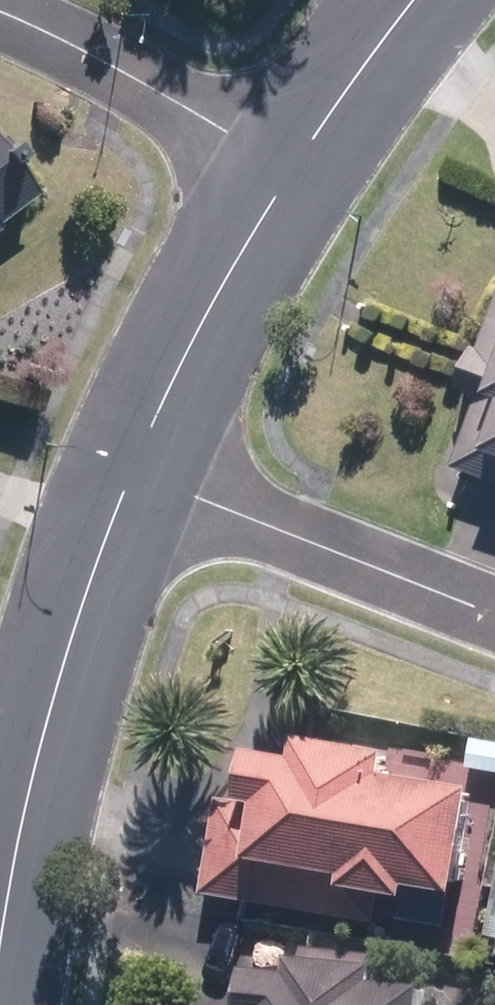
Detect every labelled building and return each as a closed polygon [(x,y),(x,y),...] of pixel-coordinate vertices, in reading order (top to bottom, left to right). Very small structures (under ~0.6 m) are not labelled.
[(21,201),(0,174),(0,217),(21,201)] [(450,474),(494,491),(494,306),(461,395),(477,401),(450,474)] [(214,805),(197,898),(367,929),(372,904),(395,908),(398,891),(439,899),(456,804),(370,788),(375,765),(292,750),(288,774),(238,765),(230,808),(214,805)] [(483,942),(494,944),(494,878),(483,942)] [(409,1001),(362,996),(364,978),(282,969),(280,987),(238,982),(235,1004),(408,1004),(409,1001)]
